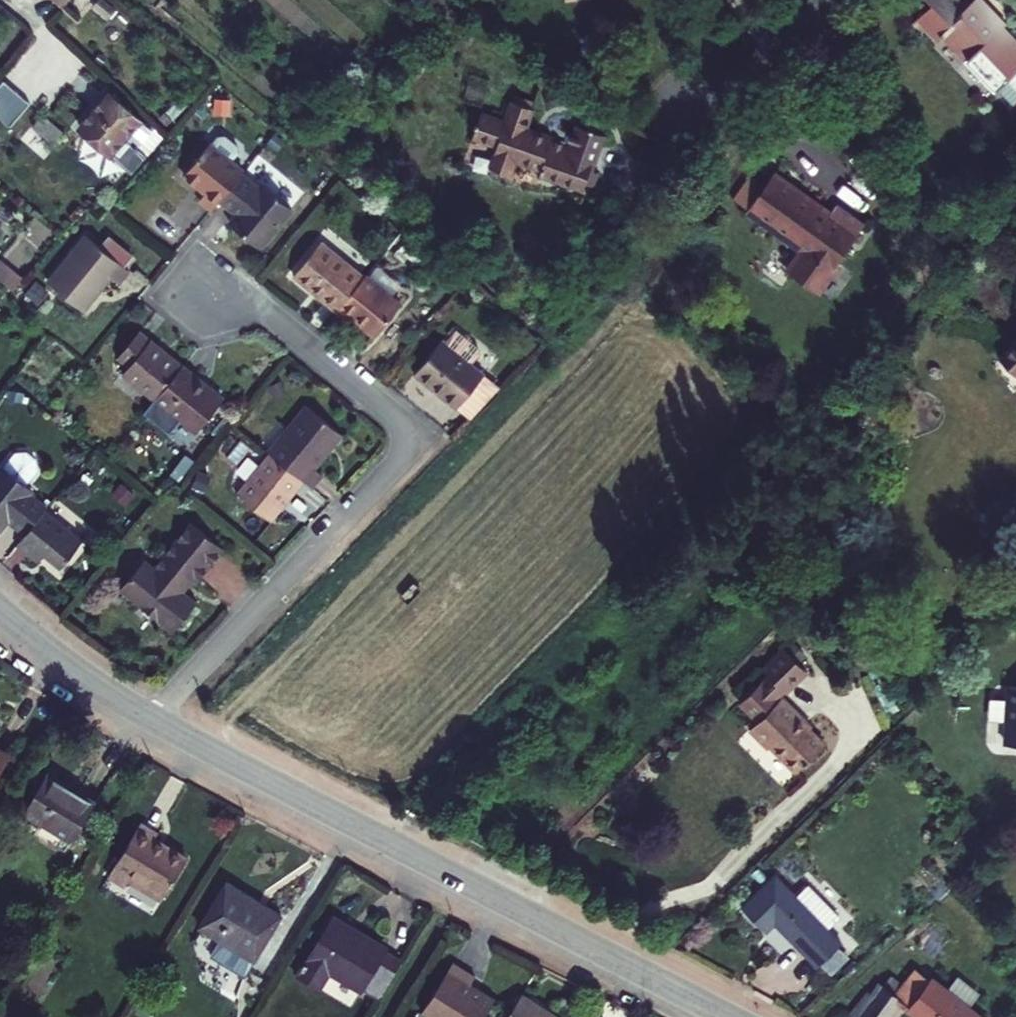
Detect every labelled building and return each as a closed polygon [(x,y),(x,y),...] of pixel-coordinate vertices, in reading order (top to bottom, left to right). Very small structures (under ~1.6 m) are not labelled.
[(1015,46),(1015,45),(1015,41),(1003,27),(1000,30),(973,1),(969,4),(965,0),(925,0),(931,5),(922,14),(945,37),(966,60),(969,57),(987,76),(984,80),(996,93),(997,91),(1012,107),(1015,103),(1015,46)] [(1000,30),(1003,27),(1007,23),(984,0),(974,0),(973,1),(1000,30)] [(945,37),(922,14),(916,20),(938,44),(945,37)] [(0,85),(0,101),(8,92),(0,85)] [(10,93),(1,103),(12,112),(20,102),(10,93)] [(108,97),(94,114),(146,158),(150,154),(164,138),(154,129),(151,133),(108,97)] [(514,100),(512,106),(533,114),(535,108),(514,100)] [(1,103),(0,104),(0,118),(3,121),(12,112),(1,103)] [(512,106),(507,121),(483,112),(473,137),(497,146),(491,163),(514,171),(517,162),(541,171),(540,176),(582,191),(583,186),(593,190),(599,173),(593,171),(606,135),(578,125),(570,144),(528,128),(533,114),(512,106)] [(131,176),(146,158),(94,114),(78,131),(82,134),(72,145),(96,165),(105,155),(131,176)] [(42,118),(32,128),(55,148),(65,137),(42,118)] [(219,202),(241,175),(243,173),(209,146),(183,176),(206,195),(199,202),(211,212),(212,211),(219,202)] [(155,158),(150,154),(146,158),(151,162),(155,158)] [(261,192),(241,175),(219,202),(234,214),(226,224),(260,251),(292,213),(264,189),(261,192)] [(814,209),(817,205),(772,175),(745,212),(800,252),(786,273),(817,296),(834,272),(832,270),(864,225),(836,205),(827,218),(814,209)] [(10,253),(24,263),(49,231),(35,220),(10,253)] [(109,278),(119,286),(129,274),(86,239),(49,286),(83,313),(100,293),(98,291),(109,278)] [(115,243),(106,255),(125,271),(135,259),(115,243)] [(293,277),(336,312),(364,278),(320,243),(293,277)] [(12,289),(22,275),(0,257),(0,279),(12,289)] [(400,306),(365,277),(364,278),(336,312),(348,323),(352,319),(374,338),(400,306)] [(45,296),(35,287),(27,297),(38,306),(45,296)] [(445,344),(441,341),(413,376),(457,411),(457,410),(484,375),(471,364),(479,354),(478,348),(456,331),(445,344)] [(156,401),(180,370),(181,368),(139,334),(118,360),(129,370),(123,378),(154,403),(156,401)] [(533,350),(527,337),(518,341),(524,355),(533,350)] [(999,359),(1015,375),(1015,373),(1015,342),(999,359)] [(192,380),(180,370),(156,401),(197,434),(223,401),(194,378),(192,380)] [(457,410),(469,419),(496,385),(484,375),(457,410)] [(280,383),(270,389),(275,397),(285,391),(280,383)] [(305,408),(267,455),(269,456),(302,483),(311,490),(321,477),(313,471),(340,437),(305,408)] [(270,524),(302,483),(269,456),(237,497),(270,524)] [(44,513),(47,510),(31,496),(33,492),(3,468),(0,472),(0,533),(8,523),(25,537),(44,513)] [(209,482),(198,477),(193,490),(204,494),(209,482)] [(59,570),(81,544),(44,513),(25,537),(16,548),(37,565),(43,557),(59,570)] [(196,586),(224,551),(191,524),(155,568),(146,561),(121,592),(140,608),(144,603),(162,618),(159,622),(173,635),(197,605),(184,595),(193,583),(196,586)] [(144,603),(140,608),(159,622),(162,618),(144,603)] [(763,684),(740,707),(758,724),(750,732),(768,750),(770,748),(795,774),(824,746),(802,723),(804,720),(787,702),(790,698),(794,702),(812,684),(788,659),(767,680),(773,687),(769,691),(763,684)] [(1005,691),(1003,749),(1015,750),(1015,691),(1005,691)] [(10,757),(0,751),(0,775),(10,757)] [(94,804),(46,776),(24,813),(72,841),(94,804)] [(156,837),(139,826),(107,879),(125,889),(131,879),(163,898),(185,861),(153,842),(156,837)] [(952,861),(948,847),(937,850),(940,864),(952,861)] [(817,968),(840,945),(774,878),(741,911),(764,935),(774,925),(817,968)] [(211,957),(244,977),(281,918),(227,884),(199,929),(219,942),(211,957)] [(378,1001),(401,963),(384,953),(386,950),(335,920),(299,978),(319,990),(329,974),(360,993),(361,991),(378,1001)] [(772,927),(764,936),(783,953),(791,945),(772,927)] [(494,998),(469,983),(474,976),(452,962),(422,1011),(432,1016),(482,1016),(494,998)] [(873,997),(868,993),(848,1016),(888,1016),(900,1002),(919,1016),(974,1016),(914,970),(901,986),(893,996),(881,986),(873,997)] [(893,996),(901,986),(889,977),(881,986),(893,996)] [(521,996),(508,1016),(553,1016),(521,996)]
